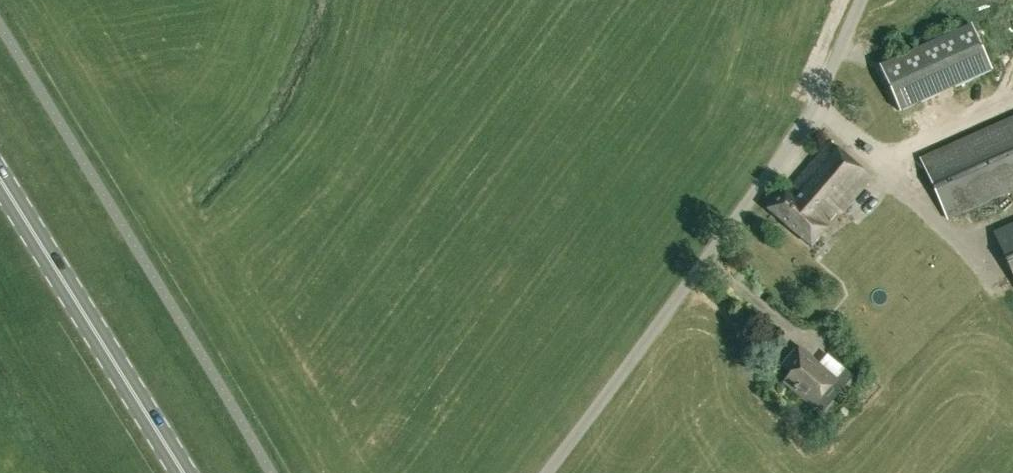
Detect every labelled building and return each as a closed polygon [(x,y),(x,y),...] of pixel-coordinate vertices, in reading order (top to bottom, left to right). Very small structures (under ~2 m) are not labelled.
[(876,62),(897,106),(988,63),(968,19),(876,62)] [(1012,192),(1012,117),(920,158),(948,220),(1012,192)] [(828,138),(789,185),(785,182),(765,205),(811,244),(870,174),(828,138)] [(993,232),(1012,276),(1012,223),(993,232)] [(783,378),(813,404),(823,413),(854,377),(828,355),(821,362),(798,342),(781,362),(790,370),(783,378)]
